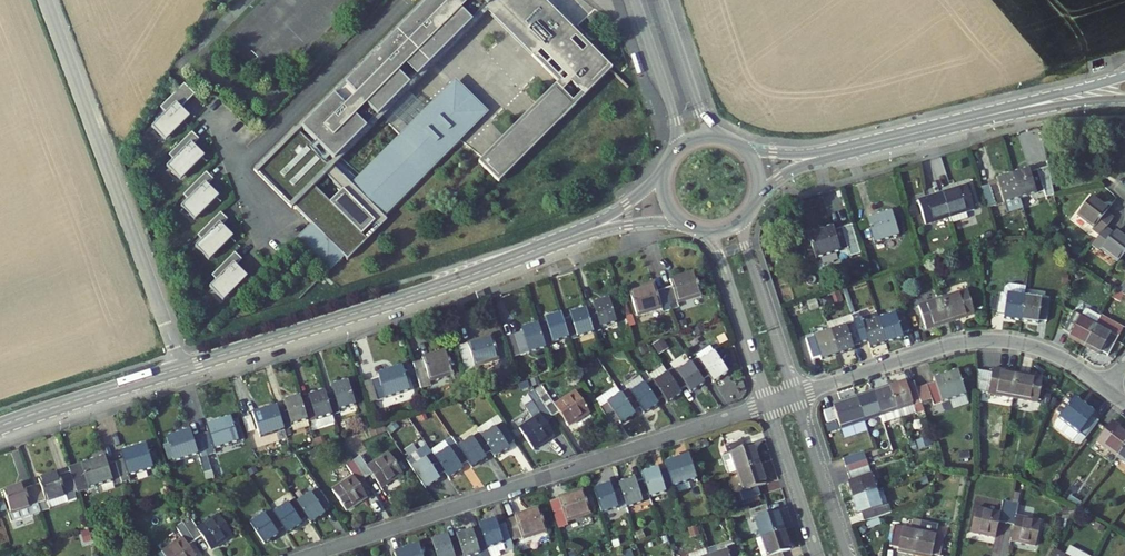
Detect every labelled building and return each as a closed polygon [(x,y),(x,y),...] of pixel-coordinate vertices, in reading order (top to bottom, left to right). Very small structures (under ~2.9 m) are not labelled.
[(407,90),(435,62),(428,55),(435,49),(442,56),(487,11),(539,63),(543,59),(569,85),(481,172),(499,190),(614,76),(538,0),(435,0),(262,172),(316,227),(347,258),(490,116),(458,84),(429,112),(401,140),(357,184),(335,162),(379,118),(407,90)] [(428,55),(435,62),(442,56),(435,49),(428,55)] [(165,114),(154,125),(166,136),(185,117),(178,110),(194,95),(184,84),(159,108),(165,114)] [(407,90),(379,118),(401,140),(429,112),(407,90)] [(199,140),(192,132),(168,155),(174,161),(171,165),(181,175),(200,156),(192,147),(199,140)] [(1012,175),(1019,199),(1043,191),(1045,197),(1054,194),(1048,166),(1029,173),(1028,169),(1012,175)] [(216,178),(209,170),(185,193),(191,199),(187,203),(198,213),(217,194),(208,185),(216,178)] [(1021,205),(1019,199),(1012,175),(996,180),(997,182),(981,188),(988,209),(1004,204),(1006,210),(1021,205)] [(942,193),(949,217),(973,209),(965,185),(942,193)] [(949,217),(942,193),(918,201),(926,225),(949,217)] [(1113,218),(1106,213),(1108,211),(1091,198),(1078,215),(1095,228),(1093,231),(1100,236),(1105,229),(1113,218)] [(231,218),(224,210),(200,233),(206,239),(203,243),(213,253),(232,234),(224,225),(231,218)] [(898,236),(890,212),(867,219),(875,243),(898,236)] [(861,254),(852,224),(833,230),(833,227),(808,235),(815,258),(831,253),(835,264),(851,258),(861,254)] [(340,265),(347,258),(316,227),(309,234),(340,265)] [(1105,229),(1100,236),(1092,247),(1098,252),(1100,249),(1118,263),(1124,254),(1124,241),(1114,232),(1112,234),(1105,229)] [(989,238),(987,232),(977,236),(979,242),(989,238)] [(309,234),(299,244),(330,275),(340,265),(309,234)] [(988,255),(994,249),(989,244),(983,250),(988,255)] [(1100,249),(1098,252),(1096,256),(1113,269),(1118,263),(1100,249)] [(245,258),(237,250),(214,273),(220,279),(216,283),(226,293),(246,274),(237,265),(245,258)] [(975,255),(970,258),(974,266),(979,263),(975,255)] [(678,307),(677,303),(701,295),(694,272),(670,279),(672,286),(664,289),(670,310),(678,307)] [(656,291),(654,284),(630,292),(637,316),(661,308),(662,312),(670,310),(664,289),(656,291)] [(1004,319),(1021,321),(1025,297),(1026,286),(1006,284),(1004,294),(999,293),(996,314),(1005,315),(1004,319)] [(974,314),(967,291),(942,298),(950,322),(974,314)] [(1049,300),(1025,297),(1021,321),(1038,323),(1038,320),(1047,321),(1049,300)] [(926,330),(950,322),(942,298),(919,307),(926,330)] [(616,322),(608,299),(592,303),(594,309),(586,312),(593,332),(601,330),(600,327),(616,322)] [(569,340),(593,332),(586,312),(585,309),(569,314),(570,317),(562,320),(568,337),(569,340)] [(1081,317),(1073,313),(1063,332),(1070,336),(1069,339),(1084,347),(1096,325),(1099,318),(1086,311),(1084,311),(1081,317)] [(903,312),(879,320),(887,344),(903,339),(902,336),(910,333),(903,312)] [(552,342),(568,337),(562,320),(560,314),(545,319),(547,325),(539,327),(545,347),(553,345),(552,342)] [(887,344),(879,320),(863,325),(860,316),(852,319),(854,323),(861,344),(868,342),(871,349),(887,344)] [(1122,329),(1099,318),(1096,325),(1084,347),(1099,354),(1100,352),(1108,356),(1122,329)] [(854,350),(853,347),(861,344),(854,323),(830,331),(838,355),(854,350)] [(545,347),(539,327),(538,324),(522,329),(523,332),(515,334),(521,355),(545,347)] [(822,360),(838,355),(830,331),(806,339),(813,360),(821,357),(822,360)] [(491,335),(457,346),(467,378),(477,374),(475,367),(499,360),(491,335)] [(702,380),(709,375),(713,381),(727,372),(710,347),(696,356),(697,357),(690,362),(702,380)] [(424,360),(413,364),(421,389),(432,386),(430,381),(454,374),(446,350),(423,357),(424,360)] [(703,382),(702,380),(690,362),(676,372),(674,369),(667,373),(679,390),(685,386),(689,392),(703,382)] [(409,390),(402,367),(378,374),(379,377),(371,380),(371,382),(378,400),(409,390)] [(1013,398),(1018,374),(993,369),(993,373),(977,370),(978,391),(1013,398)] [(680,393),(679,390),(667,373),(653,382),(646,372),(639,376),(644,383),(656,402),(663,397),(667,402),(680,393)] [(966,395),(958,372),(934,379),(935,382),(927,385),(932,398),(934,405),(966,395)] [(1043,378),(1018,374),(1013,398),(1038,403),(1043,378)] [(349,380),(332,386),(334,391),(326,394),(333,414),(340,412),(339,409),(356,404),(349,380)] [(890,387),(897,410),(914,405),(917,414),(924,412),(921,402),(914,381),(907,384),(906,381),(890,387)] [(368,404),(378,400),(371,382),(362,385),(368,404)] [(656,402),(644,383),(630,393),(628,389),(620,394),(632,412),(640,407),(645,413),(658,404),(656,402)] [(927,385),(917,388),(921,402),(932,398),(927,385)] [(569,426),(589,412),(575,391),(555,405),(542,386),(535,391),(552,417),(560,413),(569,426)] [(634,414),(632,412),(620,394),(615,387),(597,399),(601,406),(599,408),(612,426),(619,421),(621,423),(634,414)] [(900,418),(897,410),(890,387),(874,392),(882,416),(884,423),(900,418)] [(333,414),(326,394),(325,391),(308,396),(310,399),(302,401),(308,422),(317,419),(320,427),(335,422),(333,414)] [(534,449),(555,435),(546,422),(552,417),(535,391),(528,395),(532,401),(525,407),(533,420),(520,429),(534,449)] [(858,397),(865,421),(882,416),(874,392),(858,397)] [(308,422),(302,401),(300,396),(284,401),(286,406),(278,409),(284,430),(292,427),(293,430),(309,425),(308,422)] [(1080,446),(1099,421),(1092,415),(1094,414),(1074,398),(1073,400),(1068,396),(1058,407),(1063,411),(1058,417),(1059,418),(1055,423),(1056,429),(1080,446)] [(842,406),(834,408),(838,419),(845,438),(868,430),(865,421),(858,397),(841,403),(842,406)] [(284,430),(278,409),(277,406),(261,411),(262,414),(254,417),(260,437),(284,430)] [(829,422),(838,419),(834,408),(824,411),(829,422)] [(229,418),(206,425),(208,432),(200,435),(206,454),(211,470),(220,468),(213,448),(237,440),(229,418)] [(508,445),(514,440),(502,422),(482,437),(491,451),(496,457),(509,448),(508,445)] [(1124,448),(1124,431),(1113,422),(1098,442),(1118,457),(1124,448)] [(173,460),(197,453),(203,473),(211,470),(206,454),(200,435),(192,438),(190,430),(166,437),(168,444),(173,459),(173,460)] [(491,451),(482,437),(479,433),(458,447),(468,461),(472,468),(486,458),(484,456),(491,451)] [(468,461),(458,447),(452,437),(431,452),(432,454),(445,472),(449,478),(462,469),(460,466),(468,461)] [(725,445),(728,454),(725,455),(723,458),(729,474),(738,471),(759,465),(753,445),(745,447),(742,440),(725,445)] [(173,459),(168,444),(163,445),(168,461),(173,459)] [(145,445),(121,453),(123,459),(115,462),(122,482),(129,479),(128,475),(152,468),(145,445)] [(864,451),(844,458),(846,466),(867,459),(864,451)] [(381,488),(402,474),(388,453),(367,467),(361,456),(353,461),(365,479),(372,474),(381,488)] [(445,472),(432,454),(412,468),(426,488),(439,479),(438,477),(445,472)] [(77,492),(112,480),(114,484),(122,482),(115,462),(107,464),(105,458),(69,469),(70,472),(77,492)] [(673,487),(697,479),(690,458),(682,461),(681,458),(665,463),(667,469),(673,487)] [(869,466),(867,459),(846,466),(849,473),(869,466)] [(367,497),(358,484),(365,479),(353,461),(346,466),(353,476),(333,490),(347,511),(367,497)] [(759,465),(738,471),(744,491),(740,492),(743,500),(760,495),(757,487),(765,484),(759,465)] [(877,491),(869,466),(849,473),(851,481),(848,482),(854,499),(877,491)] [(220,468),(211,470),(214,478),(222,475),(220,468)] [(642,474),(644,480),(650,497),(674,489),(673,487),(667,469),(659,472),(658,469),(642,474)] [(205,480),(208,480),(214,478),(211,470),(203,473),(205,480)] [(32,487),(40,511),(79,499),(77,492),(70,472),(59,476),(58,473),(39,480),(40,484),(32,487)] [(644,480),(636,482),(635,479),(619,485),(620,487),(627,508),(651,500),(650,497),(644,480)] [(11,521),(40,511),(32,487),(25,489),(23,485),(4,491),(11,514),(9,515),(11,521)] [(620,487),(612,490),(610,485),(595,490),(602,513),(618,508),(619,510),(627,508),(620,487)] [(330,507),(318,489),(297,503),(307,517),(309,519),(311,523),(325,514),(323,511),(330,507)] [(591,514),(583,490),(559,498),(559,499),(551,502),(559,527),(565,525),(564,521),(567,520),(567,522),(591,514)] [(864,522),(892,512),(889,505),(882,507),(877,491),(854,499),(859,515),(862,514),(864,522)] [(295,499),(274,513),(284,528),(287,533),(302,524),(300,522),(307,517),(297,503),(295,499)] [(1003,501),(1001,513),(976,508),(971,532),(996,537),(999,521),(1007,523),(1011,503),(1003,501)] [(1014,525),(1011,541),(1036,546),(1041,521),(1016,516),(1019,504),(1011,503),(1007,523),(1014,525)] [(778,511),(769,513),(766,505),(749,510),(752,519),(755,518),(762,537),(784,530),(778,511)] [(546,531),(539,508),(515,515),(516,518),(522,537),(523,539),(546,531)] [(274,513),(271,509),(251,523),(265,544),(278,535),(277,532),(284,528),(274,513)] [(211,549),(231,535),(218,514),(197,528),(190,518),(183,523),(195,541),(202,536),(211,549)] [(514,540),(522,537),(516,518),(507,521),(514,540)] [(512,544),(505,523),(497,526),(496,520),(480,525),(482,531),(487,548),(503,543),(504,547),(512,544)] [(188,545),(195,541),(183,523),(176,527),(183,537),(162,551),(165,555),(195,555),(188,545)] [(920,533),(915,554),(923,555),(932,555),(938,555),(941,555),(945,535),(937,534),(938,527),(921,523),(920,533)] [(903,529),(904,527),(896,525),(891,546),(899,548),(898,551),(915,554),(920,533),(903,529)] [(482,531),(473,533),(472,530),(456,535),(458,538),(463,555),(472,555),(488,551),(487,548),(482,531)] [(762,537),(768,555),(783,555),(782,552),(791,550),(784,530),(762,537)] [(432,540),(437,555),(463,555),(458,538),(449,541),(448,535),(432,540)] [(762,537),(755,539),(760,555),(768,555),(762,537)] [(727,551),(711,555),(739,555),(735,544),(726,547),(727,551)] [(418,545),(394,553),(395,555),(422,555),(418,545)]
